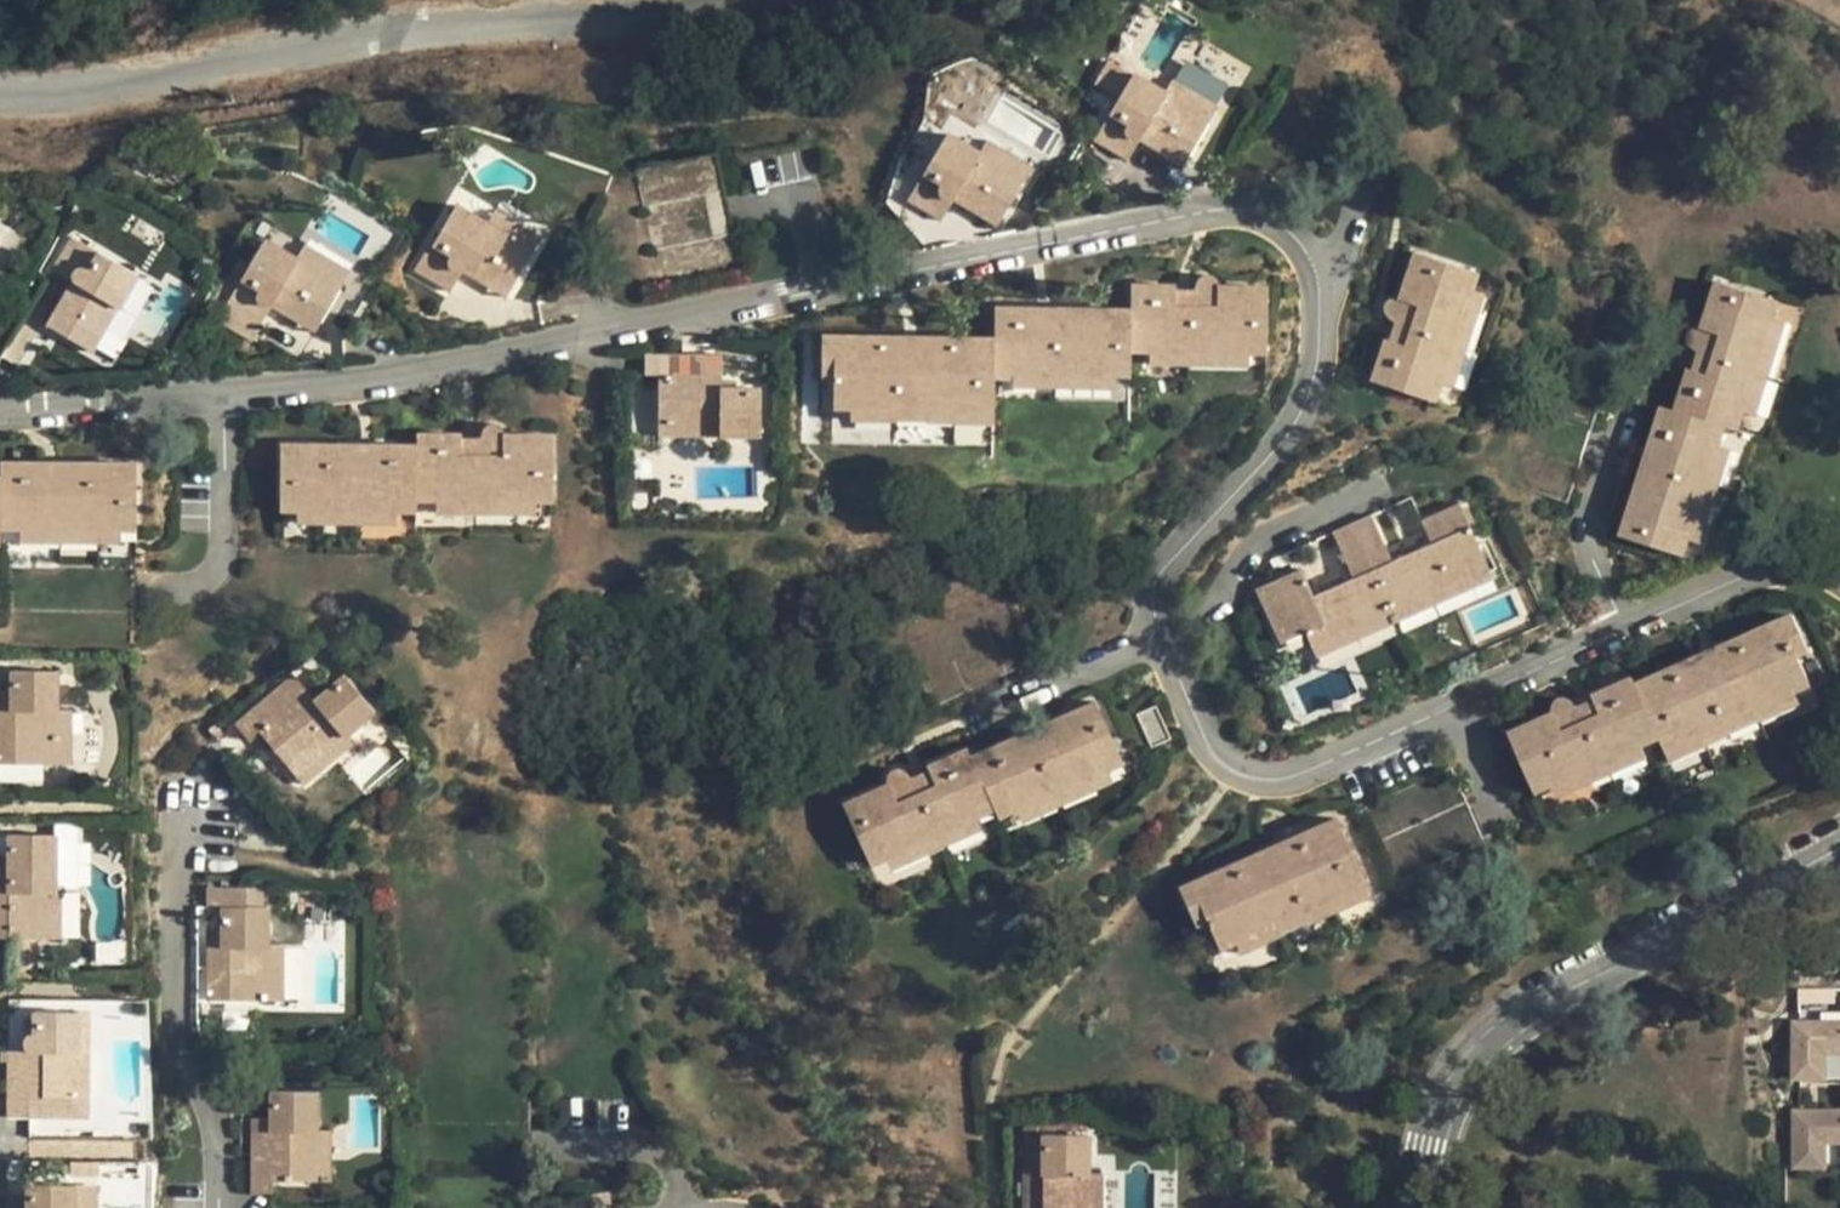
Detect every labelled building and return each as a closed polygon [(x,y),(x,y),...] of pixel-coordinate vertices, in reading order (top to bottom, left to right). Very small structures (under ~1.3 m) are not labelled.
[(1094,87),(1115,99),(1127,78),(1106,66),(1094,87)] [(1131,73),(1093,138),(1127,158),(1138,140),(1164,155),(1170,145),(1187,156),(1209,118),(1164,91),(1131,73)] [(1170,79),(1164,91),(1209,118),(1216,106),(1170,79)] [(944,131),(907,200),(941,221),(953,201),(978,215),(983,205),(1001,215),(1022,178),(979,152),(944,131)] [(985,141),(979,152),(1022,178),(1029,166),(985,141)] [(634,168),(658,286),(743,268),(717,151),(634,168)] [(455,203),(415,269),(451,291),(463,271),(486,285),(493,274),(512,285),(533,250),(486,222),(455,203)] [(983,205),(978,215),(995,225),(1001,215),(983,205)] [(486,222),(533,250),(542,235),(495,207),(486,222)] [(72,235),(52,268),(71,280),(56,304),(65,309),(53,329),(93,350),(119,307),(138,273),(72,235)] [(264,238),(225,304),(259,324),(272,307),(294,321),(302,310),(319,322),(342,284),(297,258),(264,238)] [(297,258),(342,284),(350,271),(306,244),(297,258)] [(1385,338),(1370,380),(1433,400),(1476,271),(1414,251),(1397,297),(1417,304),(1403,344),(1387,339),(1385,338)] [(504,296),(512,285),(493,274),(486,285),(504,296)] [(1174,288),(1174,304),(1216,304),(1216,285),(1216,281),(1214,278),(1209,275),(1206,274),(1202,274),(1199,275),(1197,278),(1196,281),(1196,288),(1174,288)] [(1636,489),(1620,536),(1682,555),(1723,426),(1737,431),(1781,301),(1718,281),(1701,328),(1718,332),(1705,374),(1691,370),(1688,368),(1675,411),(1662,407),(1648,450),(1667,455),(1655,494),(1636,489)] [(820,335),(820,375),(832,375),(832,407),(850,408),(895,409),(895,417),(928,418),(928,408),(991,409),(991,397),(992,372),(1130,375),(1130,350),(1266,353),(1267,287),(1216,285),(1216,304),(1174,304),(1174,288),(1174,285),(1130,284),(1130,309),(1080,309),(1079,327),(1038,326),(1038,309),(993,307),(993,337),(929,336),(929,339),(929,368),(903,368),(904,339),(903,335),(820,335)] [(1387,339),(1403,344),(1417,304),(1397,297),(1394,297),(1391,297),(1388,299),(1386,301),(1385,305),(1384,311),(1386,315),(1389,317),(1394,318),(1387,339)] [(45,323),(53,329),(65,309),(56,304),(45,323)] [(119,307),(93,350),(106,358),(132,315),(119,307)] [(1079,327),(1080,309),(1038,309),(1038,326),(1079,327)] [(302,310),(294,321),(312,332),(319,322),(302,310)] [(1698,349),(1691,370),(1705,374),(1718,332),(1701,328),(1698,327),(1694,326),(1691,327),(1688,329),(1687,332),(1686,335),(1686,340),(1687,344),(1691,347),(1698,349)] [(904,339),(903,368),(929,368),(929,339),(904,339)] [(705,422),(705,433),(760,435),(760,389),(735,388),(734,379),(722,378),(707,378),(706,354),(682,354),(646,354),(646,373),(659,373),(659,421),(705,422)] [(722,354),(706,354),(707,378),(722,378),(722,354)] [(895,417),(895,409),(850,408),(850,419),(895,420),(895,417)] [(991,422),(991,409),(928,408),(928,418),(928,421),(991,422)] [(705,422),(659,421),(659,432),(705,433),(705,422)] [(461,437),(461,452),(504,451),(503,434),(503,432),(502,427),(498,423),(494,422),(491,422),(487,423),(484,426),(482,428),(482,433),(483,437),(461,437)] [(279,445),(279,510),(416,509),(417,500),(553,499),(553,434),(503,434),(504,451),(461,452),(461,437),(460,434),(416,434),(416,444),(372,444),(372,464),(330,464),(330,444),(279,445)] [(372,464),(372,444),(330,444),(330,464),(372,464)] [(1667,455),(1648,450),(1636,489),(1655,494),(1667,455)] [(1,542),(1,527),(138,528),(138,464),(87,463),(86,483),(45,483),(46,463),(0,463),(0,464),(1,477),(0,477),(0,542),(1,542)] [(46,463),(45,483),(86,483),(87,463),(46,463)] [(1353,524),(1389,608),(1487,566),(1458,503),(1420,520),(1430,543),(1391,560),(1371,515),(1353,524)] [(1305,631),(1310,644),(1389,608),(1353,524),(1330,534),(1351,578),(1312,595),(1300,569),(1279,578),(1256,588),(1281,643),(1305,631)] [(8,566),(8,647),(137,649),(137,576),(137,546),(137,534),(9,534),(8,566)] [(1492,579),(1487,566),(1389,608),(1395,621),(1492,579)] [(1389,608),(1310,644),(1316,657),(1395,621),(1389,608)] [(1507,733),(1534,793),(1659,739),(1664,750),(1722,724),(1727,734),(1757,721),(1752,711),(1795,692),(1809,685),(1797,656),(1809,651),(1793,615),(1717,648),(1718,651),(1731,679),(1707,689),(1695,662),(1693,658),(1635,684),(1633,678),(1591,695),(1593,698),(1600,714),(1562,730),(1554,712),(1507,733)] [(1695,662),(1707,689),(1731,679),(1718,651),(1695,662)] [(55,764),(56,709),(56,671),(13,670),(12,691),(0,690),(0,764),(55,764)] [(294,673),(235,722),(248,739),(259,730),(290,767),(325,737),(332,746),(375,710),(345,673),(314,698),(294,673)] [(1795,692),(1752,711),(1757,721),(1759,725),(1801,706),(1795,692)] [(1554,712),(1562,730),(1600,714),(1593,698),(1575,706),(1573,702),(1569,699),(1564,697),(1560,698),(1557,699),(1554,702),(1554,705),(1553,709),(1554,712)] [(842,804),(868,862),(993,808),(997,816),(1122,762),(1095,702),(1050,722),(1058,739),(1019,756),(1011,739),(971,757),(967,748),(927,766),(929,769),(936,783),(896,801),(889,784),(842,804)] [(1156,706),(1137,714),(1150,745),(1170,737),(1156,706)] [(56,709),(55,764),(72,764),(73,709),(56,709)] [(1011,739),(1019,756),(1058,739),(1050,722),(1011,739)] [(1727,734),(1722,724),(1664,750),(1669,762),(1728,736),(1727,734)] [(325,737),(290,767),(297,776),(332,746),(325,737)] [(1379,914),(1384,927),(1498,876),(1449,766),(1445,769),(1362,805),(1278,842),(1280,845),(1292,873),(1269,884),(1256,856),(1255,853),(1178,887),(1194,924),(1205,919),(1218,947),(1234,940),(1276,922),(1280,932),(1310,919),(1305,909),(1364,882),(1370,895),(1379,914)] [(889,784),(896,801),(936,783),(929,769),(908,777),(907,774),(904,770),(901,769),(898,767),(894,768),(891,770),(889,773),(887,777),(888,780),(889,784)] [(10,939),(10,923),(64,922),(63,893),(56,892),(56,834),(11,835),(11,856),(11,866),(0,866),(0,939),(10,939)] [(1280,845),(1256,856),(1269,884),(1292,873),(1280,845)] [(11,866),(11,856),(0,855),(0,866),(11,866)] [(1364,882),(1305,909),(1310,919),(1311,921),(1370,895),(1364,882)] [(206,927),(206,1000),(268,999),(267,945),(267,906),(247,906),(247,886),(207,886),(206,905),(221,905),(221,928),(206,927)] [(10,923),(10,939),(38,939),(64,938),(64,922),(10,923)] [(1280,932),(1276,922),(1234,940),(1240,953),(1281,934),(1280,932)] [(38,939),(10,939),(11,974),(39,973),(38,939)] [(267,945),(268,999),(283,999),(282,945),(267,945)] [(9,1050),(8,1117),(30,1116),(30,1098),(76,1097),(75,1051),(79,1051),(79,1011),(36,1011),(35,1032),(31,1032),(27,1033),(25,1035),(23,1039),(23,1043),(25,1047),(27,1051),(9,1050)] [(1784,1075),(1809,1076),(1809,1052),(1839,1052),(1839,1021),(1785,1021),(1784,1075)] [(75,1051),(76,1097),(90,1096),(89,1051),(79,1051),(75,1051)] [(251,1154),(250,1193),(272,1194),(272,1181),(316,1180),(316,1129),(317,1091),(271,1090),(270,1117),(251,1117),(251,1154)] [(1784,1167),(1808,1167),(1809,1143),(1839,1142),(1839,1111),(1784,1112),(1784,1167)] [(316,1129),(316,1180),(331,1180),(332,1129),(316,1129)] [(1022,1207),(1087,1207),(1087,1171),(1087,1131),(1041,1131),(1041,1146),(1042,1158),(1022,1158),(1022,1207)] [(1022,1146),(1022,1158),(1042,1158),(1041,1146),(1022,1146)] [(1087,1207),(1101,1207),(1101,1171),(1087,1171),(1087,1207)] [(73,1184),(26,1184),(26,1207),(73,1207),(73,1184)]
